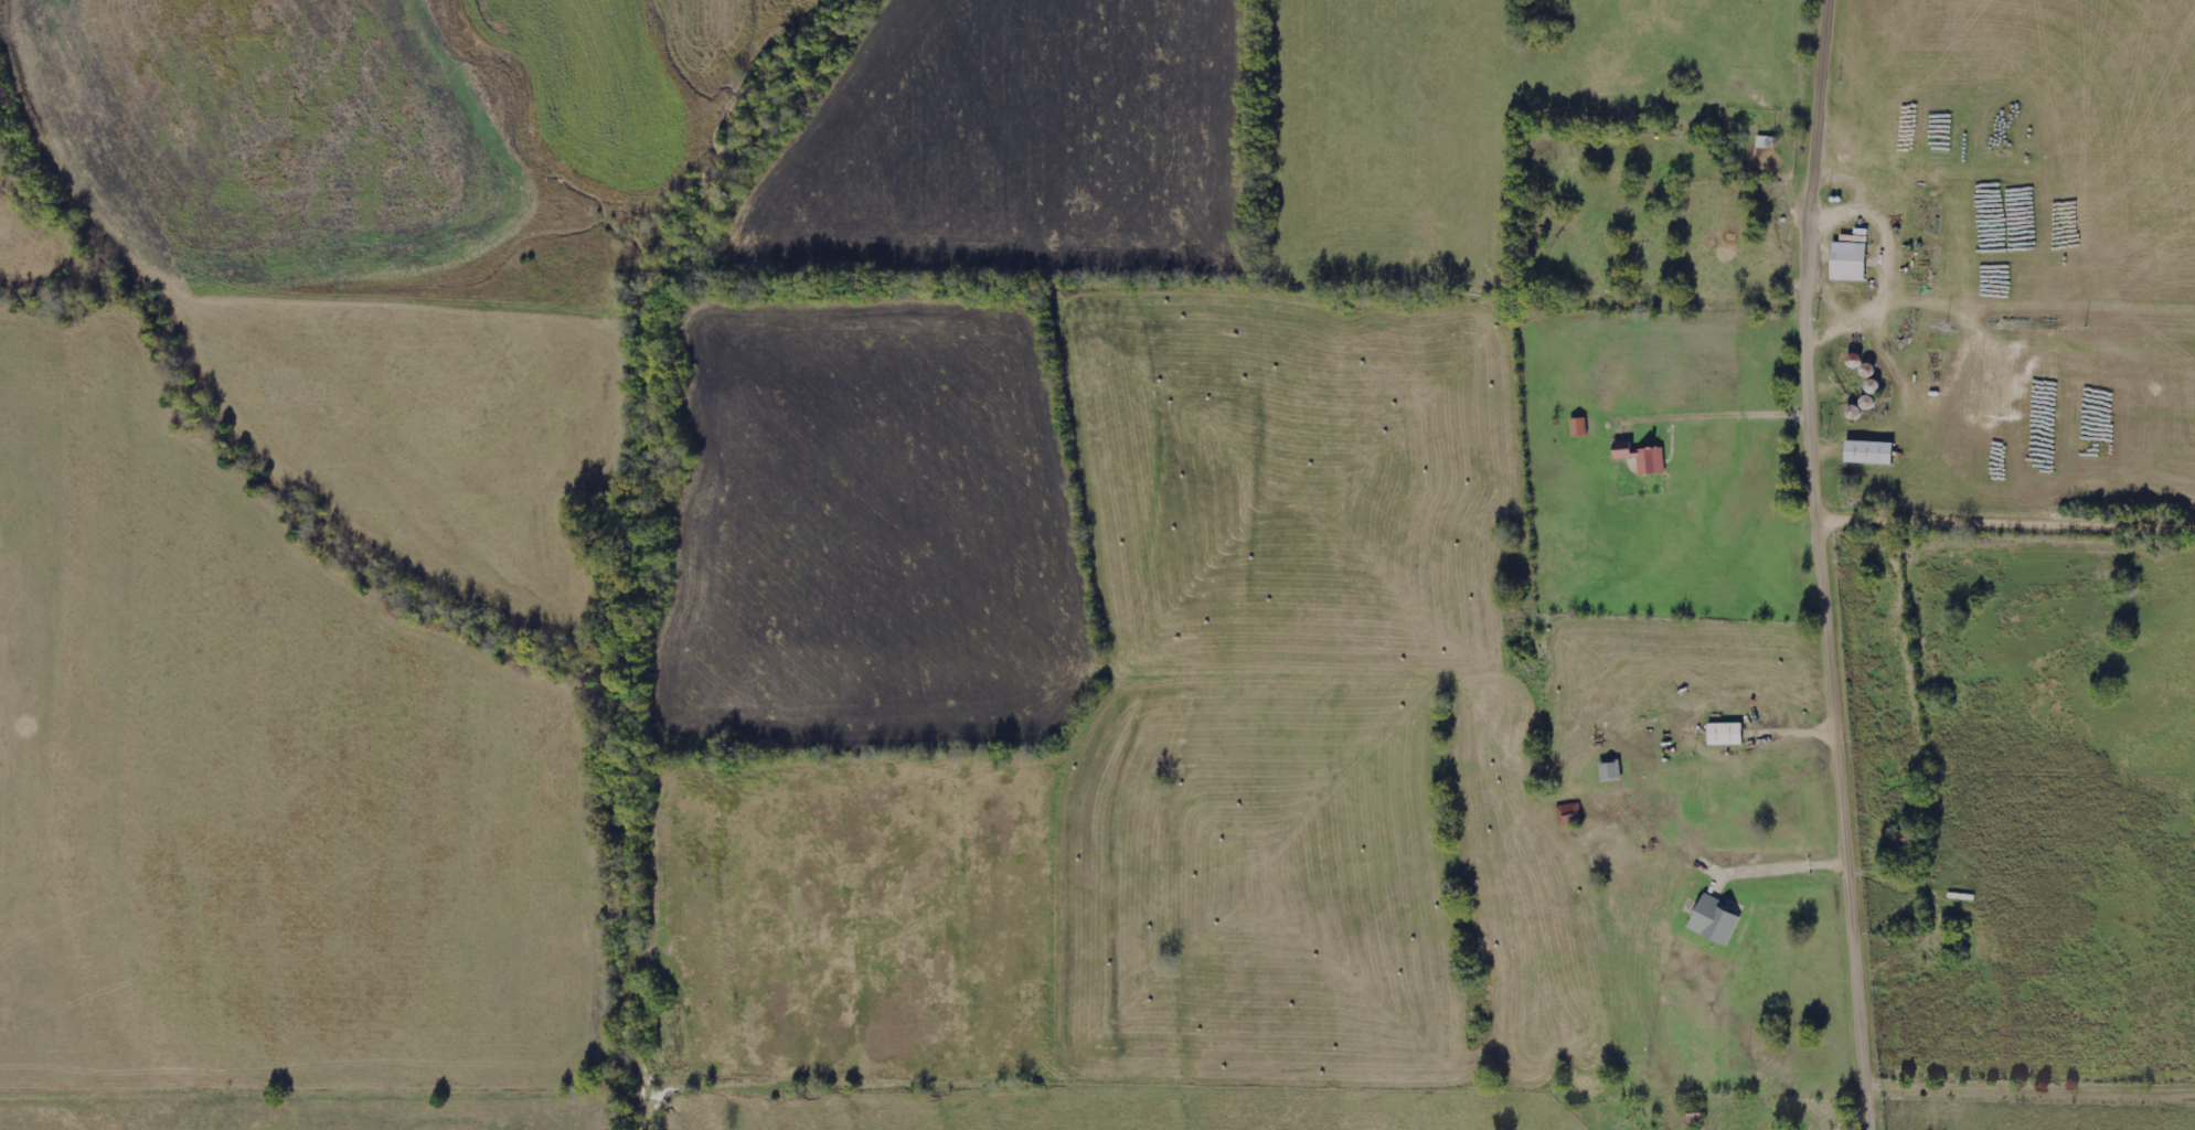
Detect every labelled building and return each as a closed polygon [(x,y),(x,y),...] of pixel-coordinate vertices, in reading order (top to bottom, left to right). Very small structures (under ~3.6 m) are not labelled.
[(1870,238),(1854,238),(1854,243),(1835,242),(1833,280),(1868,282),(1870,238)] [(1589,437),(1589,419),(1573,420),(1573,437),(1589,437)] [(1667,473),(1665,448),(1634,451),(1633,442),(1616,444),(1618,460),(1640,458),(1641,476),(1667,473)] [(1896,466),(1897,444),(1849,442),(1848,464),(1896,466)] [(1710,747),(1745,746),(1745,724),(1710,725),(1710,747)] [(1557,809),(1561,829),(1585,824),(1580,803),(1557,809)] [(1692,930),(1730,947),(1743,918),(1719,907),(1722,900),(1708,894),(1692,930)]
